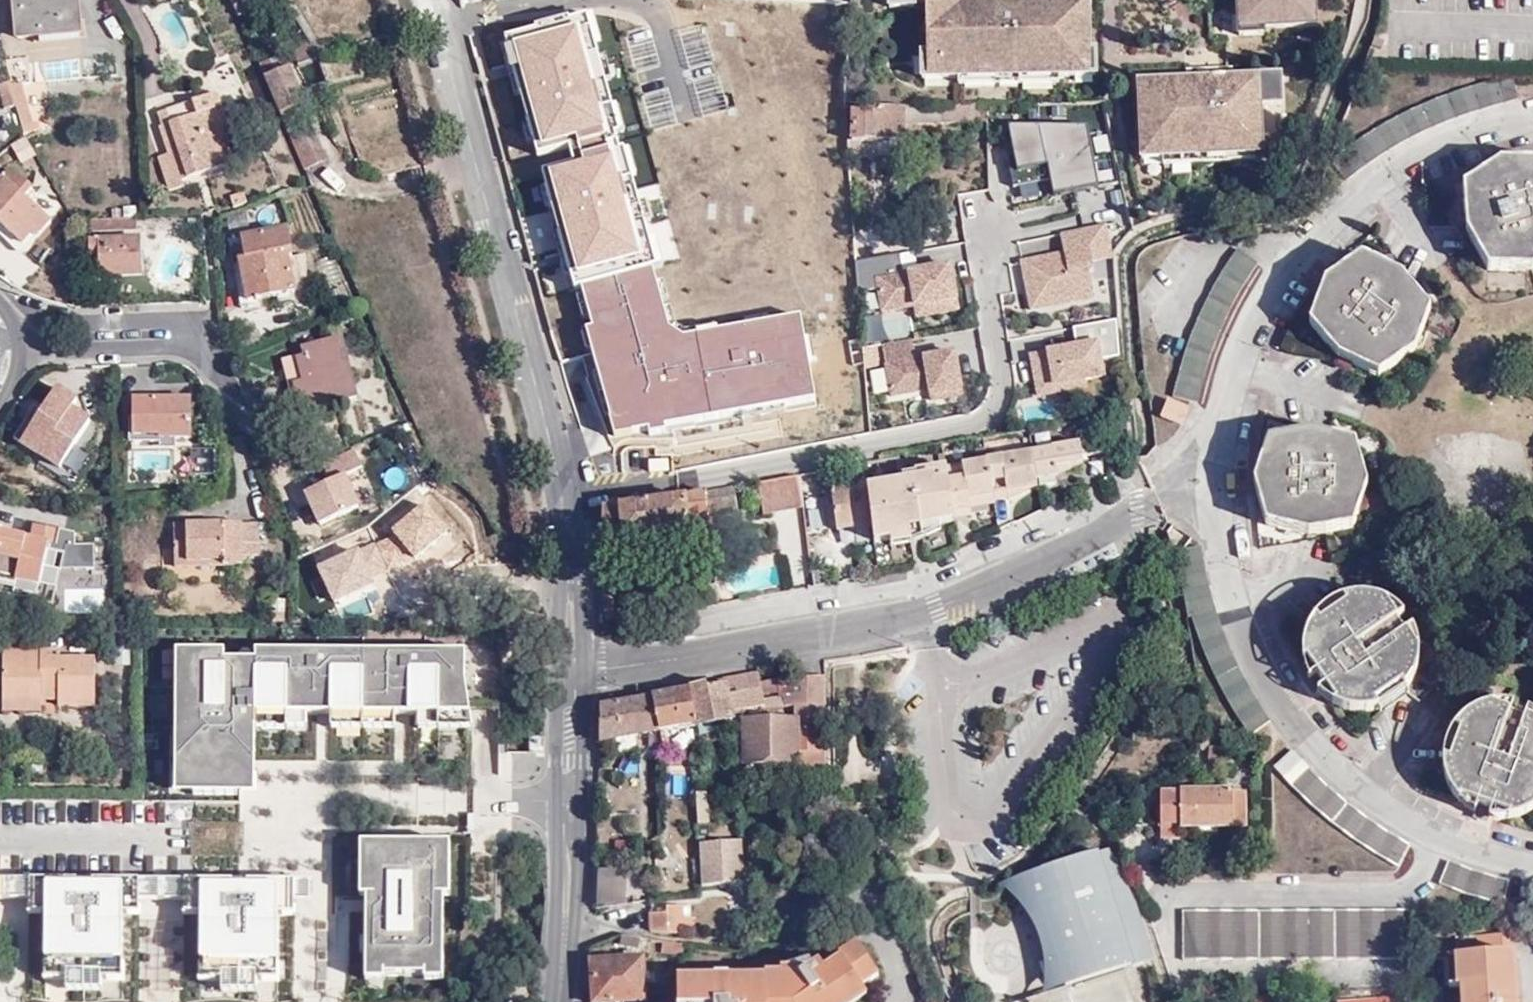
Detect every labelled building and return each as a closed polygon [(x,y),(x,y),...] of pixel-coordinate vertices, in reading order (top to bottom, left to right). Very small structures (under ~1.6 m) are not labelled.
[(41,37),(41,30),(79,27),(77,0),(12,0),(16,39),(41,37)] [(251,0),(233,0),(232,1),(237,14),(253,4),(251,0)] [(890,77),(958,77),(958,70),(1058,69),(1058,73),(1073,73),(1072,51),(1089,50),(1088,0),(1036,0),(1036,14),(1034,14),(1019,14),(1018,0),(890,0),(890,77)] [(1036,0),(1018,0),(1019,14),(1034,14),(1036,14),(1036,0)] [(1239,13),(1263,12),(1264,27),(1316,25),(1314,0),(1238,0),(1239,13)] [(1263,12),(1239,13),(1240,34),(1264,33),(1264,27),(1263,12)] [(41,30),(41,37),(80,34),(79,27),(41,30)] [(315,56),(317,55),(307,38),(291,46),(297,63),(315,56)] [(585,39),(495,58),(612,455),(798,429),(791,360),(688,380),(585,39)] [(1072,51),(1073,73),(1095,73),(1094,50),(1089,50),(1072,51)] [(304,103),(303,101),(284,53),(258,63),(279,112),(296,106),(304,103)] [(34,82),(45,82),(44,61),(32,62),(34,82)] [(958,70),(958,77),(958,83),(1058,81),(1058,73),(1058,69),(958,70)] [(1221,88),(1280,79),(1280,75),(1231,77),(1229,70),(1206,71),(1206,89),(1221,88)] [(1190,92),(1206,89),(1206,71),(1189,72),(1189,80),(1190,92)] [(1515,99),(1510,74),(1470,87),(1412,110),(1379,127),(1336,157),(1333,166),(1345,182),(1367,165),(1390,149),(1418,134),(1473,112),(1515,99)] [(1282,103),(1280,79),(1221,88),(1206,89),(1206,93),(1190,93),(1190,92),(1139,99),(1141,135),(1161,135),(1162,152),(1261,147),(1260,104),(1282,103)] [(1139,99),(1190,92),(1189,80),(1138,82),(1139,99)] [(14,101),(25,96),(21,82),(9,83),(14,101)] [(15,104),(14,101),(9,83),(0,86),(0,90),(5,106),(15,104)] [(178,119),(163,125),(181,182),(228,164),(217,130),(209,109),(221,104),(217,92),(189,102),(194,114),(178,119)] [(15,104),(17,112),(29,108),(25,96),(14,101),(15,104)] [(174,107),(178,119),(194,114),(189,102),(174,107)] [(209,109),(217,130),(228,125),(221,104),(209,109)] [(875,110),(853,110),(852,141),(903,140),(904,123),(930,124),(931,105),(889,106),(876,105),(875,110)] [(297,153),(304,170),(320,161),(296,106),(279,112),(297,153)] [(1014,184),(1050,175),(1036,122),(1006,123),(1013,150),(1006,151),(1014,184)] [(1086,122),(1036,122),(1050,175),(1054,191),(1118,179),(1110,150),(1091,153),(1086,122)] [(181,182),(163,125),(157,127),(166,153),(157,157),(169,189),(182,184),(181,182)] [(1163,157),(1162,152),(1161,135),(1141,135),(1141,157),(1163,157)] [(1262,160),(1261,147),(1162,152),(1163,157),(1163,163),(1262,160)] [(1461,187),(1465,233),(1488,270),(1530,271),(1532,269),(1532,163),(1500,162),(1461,187)] [(20,243),(29,234),(36,238),(51,222),(24,197),(32,189),(7,169),(0,177),(0,226),(20,243)] [(135,229),(136,217),(86,219),(87,230),(135,229)] [(1058,231),(1062,251),(1018,258),(1027,307),(1047,303),(1046,297),(1089,289),(1086,269),(1091,268),(1088,254),(1108,250),(1103,221),(1058,231)] [(228,240),(232,261),(239,260),(246,301),(275,295),(292,292),(294,291),(286,253),(290,253),(285,228),(242,236),(242,238),(228,240)] [(99,275),(141,275),(140,239),(88,240),(89,253),(98,253),(99,275)] [(1258,264),(1236,250),(1203,307),(1188,344),(1184,359),(1172,396),(1197,402),(1204,377),(1211,356),(1222,327),(1225,323),(1238,296),(1246,283),(1258,264)] [(908,270),(904,251),(859,259),(862,289),(883,286),(887,308),(920,302),(922,313),(962,306),(954,262),(908,270)] [(1360,258),(1325,282),(1311,325),(1339,358),(1378,374),(1414,349),(1427,310),(1402,277),(1360,258)] [(239,260),(232,261),(239,302),(246,301),(239,260)] [(292,300),(292,292),(275,295),(277,304),(292,300)] [(1030,353),(1037,393),(1084,384),(1083,376),(1101,373),(1098,357),(1120,353),(1117,317),(1073,325),(1076,345),(1030,353)] [(959,349),(920,356),(917,336),(887,341),(896,393),(935,386),(936,397),(967,391),(959,349)] [(295,385),(303,412),(356,398),(341,339),(301,348),(304,357),(296,359),(303,383),(295,385)] [(847,357),(849,387),(862,386),(860,356),(847,357)] [(44,442),(67,457),(89,421),(51,395),(43,407),(37,417),(29,413),(13,439),(37,454),(39,451),(44,442)] [(1043,396),(1019,398),(1020,418),(1044,416),(1043,396)] [(154,427),(155,435),(160,435),(160,439),(189,439),(189,398),(133,398),(132,427),(154,427)] [(1186,407),(1167,400),(1160,419),(1179,425),(1186,407)] [(37,417),(43,407),(35,403),(29,413),(37,417)] [(132,435),(155,435),(154,427),(132,427),(132,435)] [(1312,432),(1267,441),(1252,480),(1254,488),(1265,524),(1309,535),(1351,526),(1365,483),(1353,441),(1312,432)] [(872,525),(874,541),(891,539),(911,536),(909,529),(939,523),(954,521),(954,517),(972,515),(972,507),(970,498),(994,494),(994,499),(1011,497),(1008,480),(1017,479),(1018,488),(1038,485),(1038,480),(1059,475),(1057,467),(1084,463),(1083,456),(1107,452),(1105,438),(1054,447),(1054,448),(915,473),(915,474),(901,478),(901,483),(867,488),(872,525)] [(60,469),(67,457),(44,442),(39,451),(51,460),(48,463),(60,469)] [(306,492),(320,524),(359,507),(345,474),(363,466),(355,448),(323,462),(331,481),(306,492)] [(190,477),(214,478),(215,449),(190,449),(190,477)] [(1059,475),(1084,463),(1057,467),(1059,475)] [(804,508),(799,474),(778,477),(783,511),(804,508)] [(783,511),(778,477),(757,481),(761,513),(783,511)] [(1011,497),(1038,485),(1018,488),(1017,479),(1008,480),(1011,497)] [(867,488),(867,484),(830,488),(836,531),(872,525),(867,488)] [(704,492),(709,515),(738,509),(733,485),(704,492)] [(602,507),(604,567),(616,567),(614,538),(711,528),(709,515),(704,492),(687,496),(602,507)] [(970,498),(972,507),(995,503),(994,499),(994,494),(970,498)] [(38,583),(47,549),(57,552),(59,546),(55,545),(59,529),(33,523),(30,537),(0,530),(0,574),(38,583)] [(185,550),(185,566),(242,565),(242,556),(257,555),(257,523),(173,525),(173,550),(185,550)] [(911,536),(891,539),(892,545),(914,540),(940,529),(939,523),(909,529),(911,536)] [(1202,546),(1173,550),(1186,614),(1190,614),(1202,646),(1221,689),(1247,730),(1270,718),(1258,703),(1244,678),(1231,651),(1221,623),(1213,597),(1202,546)] [(174,566),(185,566),(185,550),(173,550),(174,566)] [(815,587),(824,585),(822,571),(813,572),(815,587)] [(1301,651),(1339,709),(1350,711),(1361,712),(1378,709),(1392,702),(1403,693),(1411,683),(1417,668),(1419,654),(1418,641),(1413,626),(1404,632),(1395,619),(1403,613),(1393,605),(1376,597),(1359,594),(1341,597),(1329,603),(1318,613),(1307,626),(1303,639),(1301,651)] [(79,701),(96,700),(97,658),(61,658),(62,651),(5,651),(5,699),(43,699),(43,693),(59,693),(59,706),(79,706),(79,701)] [(177,651),(175,794),(255,795),(256,730),(256,715),(308,714),(333,715),(396,716),(419,716),(470,716),(465,684),(466,653),(255,652),(255,662),(224,662),(224,651),(177,651)] [(1324,700),(1339,709),(1301,651),(1301,660),(1304,672),(1308,682),(1314,691),(1324,700)] [(850,678),(850,665),(832,667),(832,678),(850,678)] [(733,711),(743,709),(760,705),(754,673),(746,674),(727,678),(689,685),(696,722),(697,726),(735,719),(733,711)] [(824,704),(824,675),(804,676),(806,704),(824,704)] [(806,704),(804,676),(779,677),(779,705),(793,704),(806,704)] [(689,685),(651,693),(658,729),(696,722),(689,685)] [(912,691),(911,688),(874,697),(912,691)] [(651,693),(602,702),(601,740),(612,738),(635,734),(658,729),(651,693)] [(43,699),(5,699),(5,709),(43,710),(43,699)] [(825,723),(824,704),(806,704),(793,704),(794,719),(745,720),(746,764),(795,764),(795,761),(825,762),(825,728),(819,728),(819,723),(825,723)] [(1512,819),(1527,814),(1532,810),(1532,713),(1529,710),(1524,719),(1509,714),(1512,704),(1490,704),(1471,711),(1459,720),(1448,734),(1443,747),(1441,755),(1441,770),(1445,782),(1453,797),(1512,819)] [(308,714),(256,715),(256,730),(308,730),(308,714)] [(333,715),(332,729),(396,729),(396,716),(333,715)] [(472,730),(470,716),(419,716),(418,729),(472,730)] [(635,734),(612,738),(614,753),(637,750),(635,734)] [(1225,748),(1216,748),(1217,766),(1224,766),(1225,748)] [(1293,749),(1291,749),(1275,766),(1317,808),(1353,838),(1398,867),(1409,846),(1383,830),(1343,799),(1327,785),(1293,749)] [(497,753),(499,780),(537,777),(535,750),(497,753)] [(795,771),(825,771),(825,762),(795,761),(795,764),(795,771)] [(1180,790),(1180,794),(1158,794),(1158,837),(1181,837),(1181,827),(1244,827),(1244,791),(1180,790)] [(1498,821),(1512,819),(1453,797),(1461,805),(1473,814),(1484,819),(1498,821)] [(868,848),(878,847),(877,830),(869,831),(868,848)] [(743,842),(699,842),(699,887),(743,886),(743,842)] [(451,845),(360,844),(361,899),(366,899),(366,985),(385,984),(384,979),(424,979),(425,984),(445,983),(444,898),(451,898),(451,845)] [(1042,902),(1069,987),(1118,972),(1126,969),(1127,970),(1154,962),(1144,931),(1130,892),(1110,851),(1043,872),(1027,897),(1042,902)] [(1481,872),(1447,860),(1439,884),(1466,893),(1501,902),(1508,880),(1481,872)] [(628,865),(598,868),(597,906),(628,905),(628,865)] [(0,880),(0,900),(30,900),(30,913),(46,913),(46,880),(0,880)] [(46,913),(46,978),(67,978),(101,978),(123,979),(123,914),(123,881),(92,881),(92,887),(77,886),(77,881),(46,880),(46,913)] [(123,914),(139,914),(139,901),(185,901),(185,914),(202,914),(202,881),(123,881),(123,914)] [(202,914),(201,979),(222,979),(256,980),(277,980),(278,915),(277,882),(247,882),(247,888),(232,888),(232,881),(202,881),(202,914)] [(311,882),(277,882),(278,915),(294,915),(294,902),(311,902),(311,882)] [(649,912),(650,930),(666,931),(686,933),(683,904),(667,905),(667,911),(651,912),(649,912)] [(1409,959),(1410,913),(1410,909),(1183,910),(1182,959),(1409,959)] [(1452,935),(1453,955),(1510,951),(1508,931),(1452,935)] [(665,941),(651,939),(651,952),(664,954),(665,941)] [(665,941),(664,954),(687,957),(687,943),(665,941)] [(657,1001),(836,1001),(860,986),(879,975),(858,944),(839,954),(842,959),(825,969),(818,962),(813,965),(798,974),(781,974),(763,975),(764,977),(678,978),(678,998),(658,999),(657,1001)] [(1453,955),(1451,955),(1453,986),(1458,986),(1460,1001),(1514,1001),(1510,951),(1453,955)] [(592,1001),(614,1001),(647,1000),(643,956),(590,959),(592,1001)] [(781,968),(781,974),(798,974),(813,965),(808,960),(790,968),(781,968)] [(1128,1001),(1136,1001),(1127,970),(1126,969),(1118,972),(1128,1001)] [(1118,972),(1069,987),(1023,1001),(1128,1001),(1118,972)] [(101,978),(67,978),(67,990),(101,990),(101,978)] [(222,979),(222,991),(256,991),(256,980),(222,979)] [(860,986),(836,1001),(856,1001),(866,996),(860,986)]
